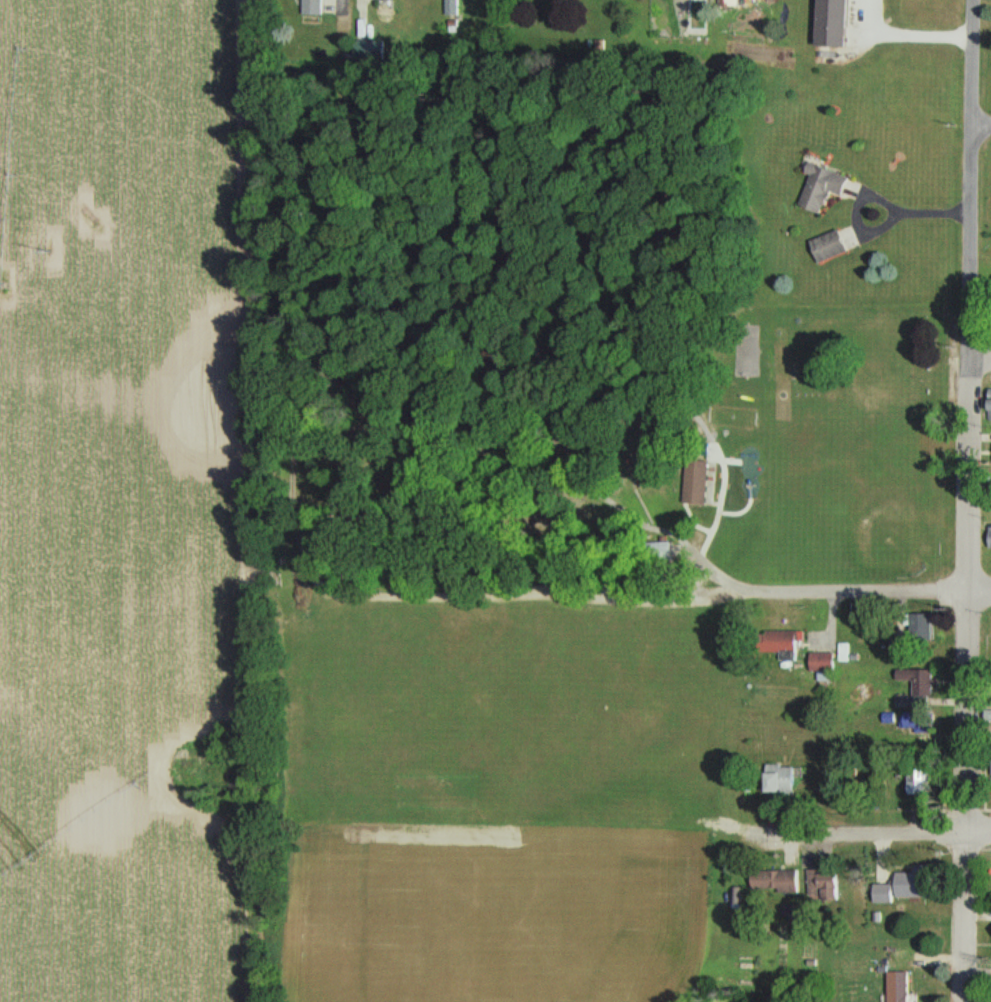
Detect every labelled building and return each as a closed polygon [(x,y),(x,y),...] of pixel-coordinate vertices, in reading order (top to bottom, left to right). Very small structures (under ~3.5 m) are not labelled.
[(306,16),(325,16),(325,0),(306,0),(306,16)] [(382,41),(351,41),(351,61),(382,61),(382,41)] [(796,207),(822,215),(829,192),(840,195),(846,176),(809,165),(796,207)] [(816,264),(844,251),(834,229),(806,242),(816,264)] [(982,413),(990,413),(990,388),(983,388),(982,413)] [(904,635),(931,635),(931,614),(904,614),(904,635)] [(777,652),(777,660),(795,660),(795,643),(801,643),(801,632),(758,631),(758,652),(777,652)] [(831,653),(807,653),(807,672),(831,672),(831,653)] [(895,669),(895,680),(910,680),(909,706),(933,706),(934,670),(895,669)] [(759,766),(759,794),(797,794),(797,766),(759,766)] [(835,902),(835,869),(807,869),(807,902),(835,902)] [(798,870),(746,870),(746,893),(798,893),(798,870)] [(891,898),(928,897),(928,872),(888,872),(889,883),(868,884),(868,904),(891,903),(891,898)] [(883,972),(883,1001),(905,1001),(905,972),(883,972)]
